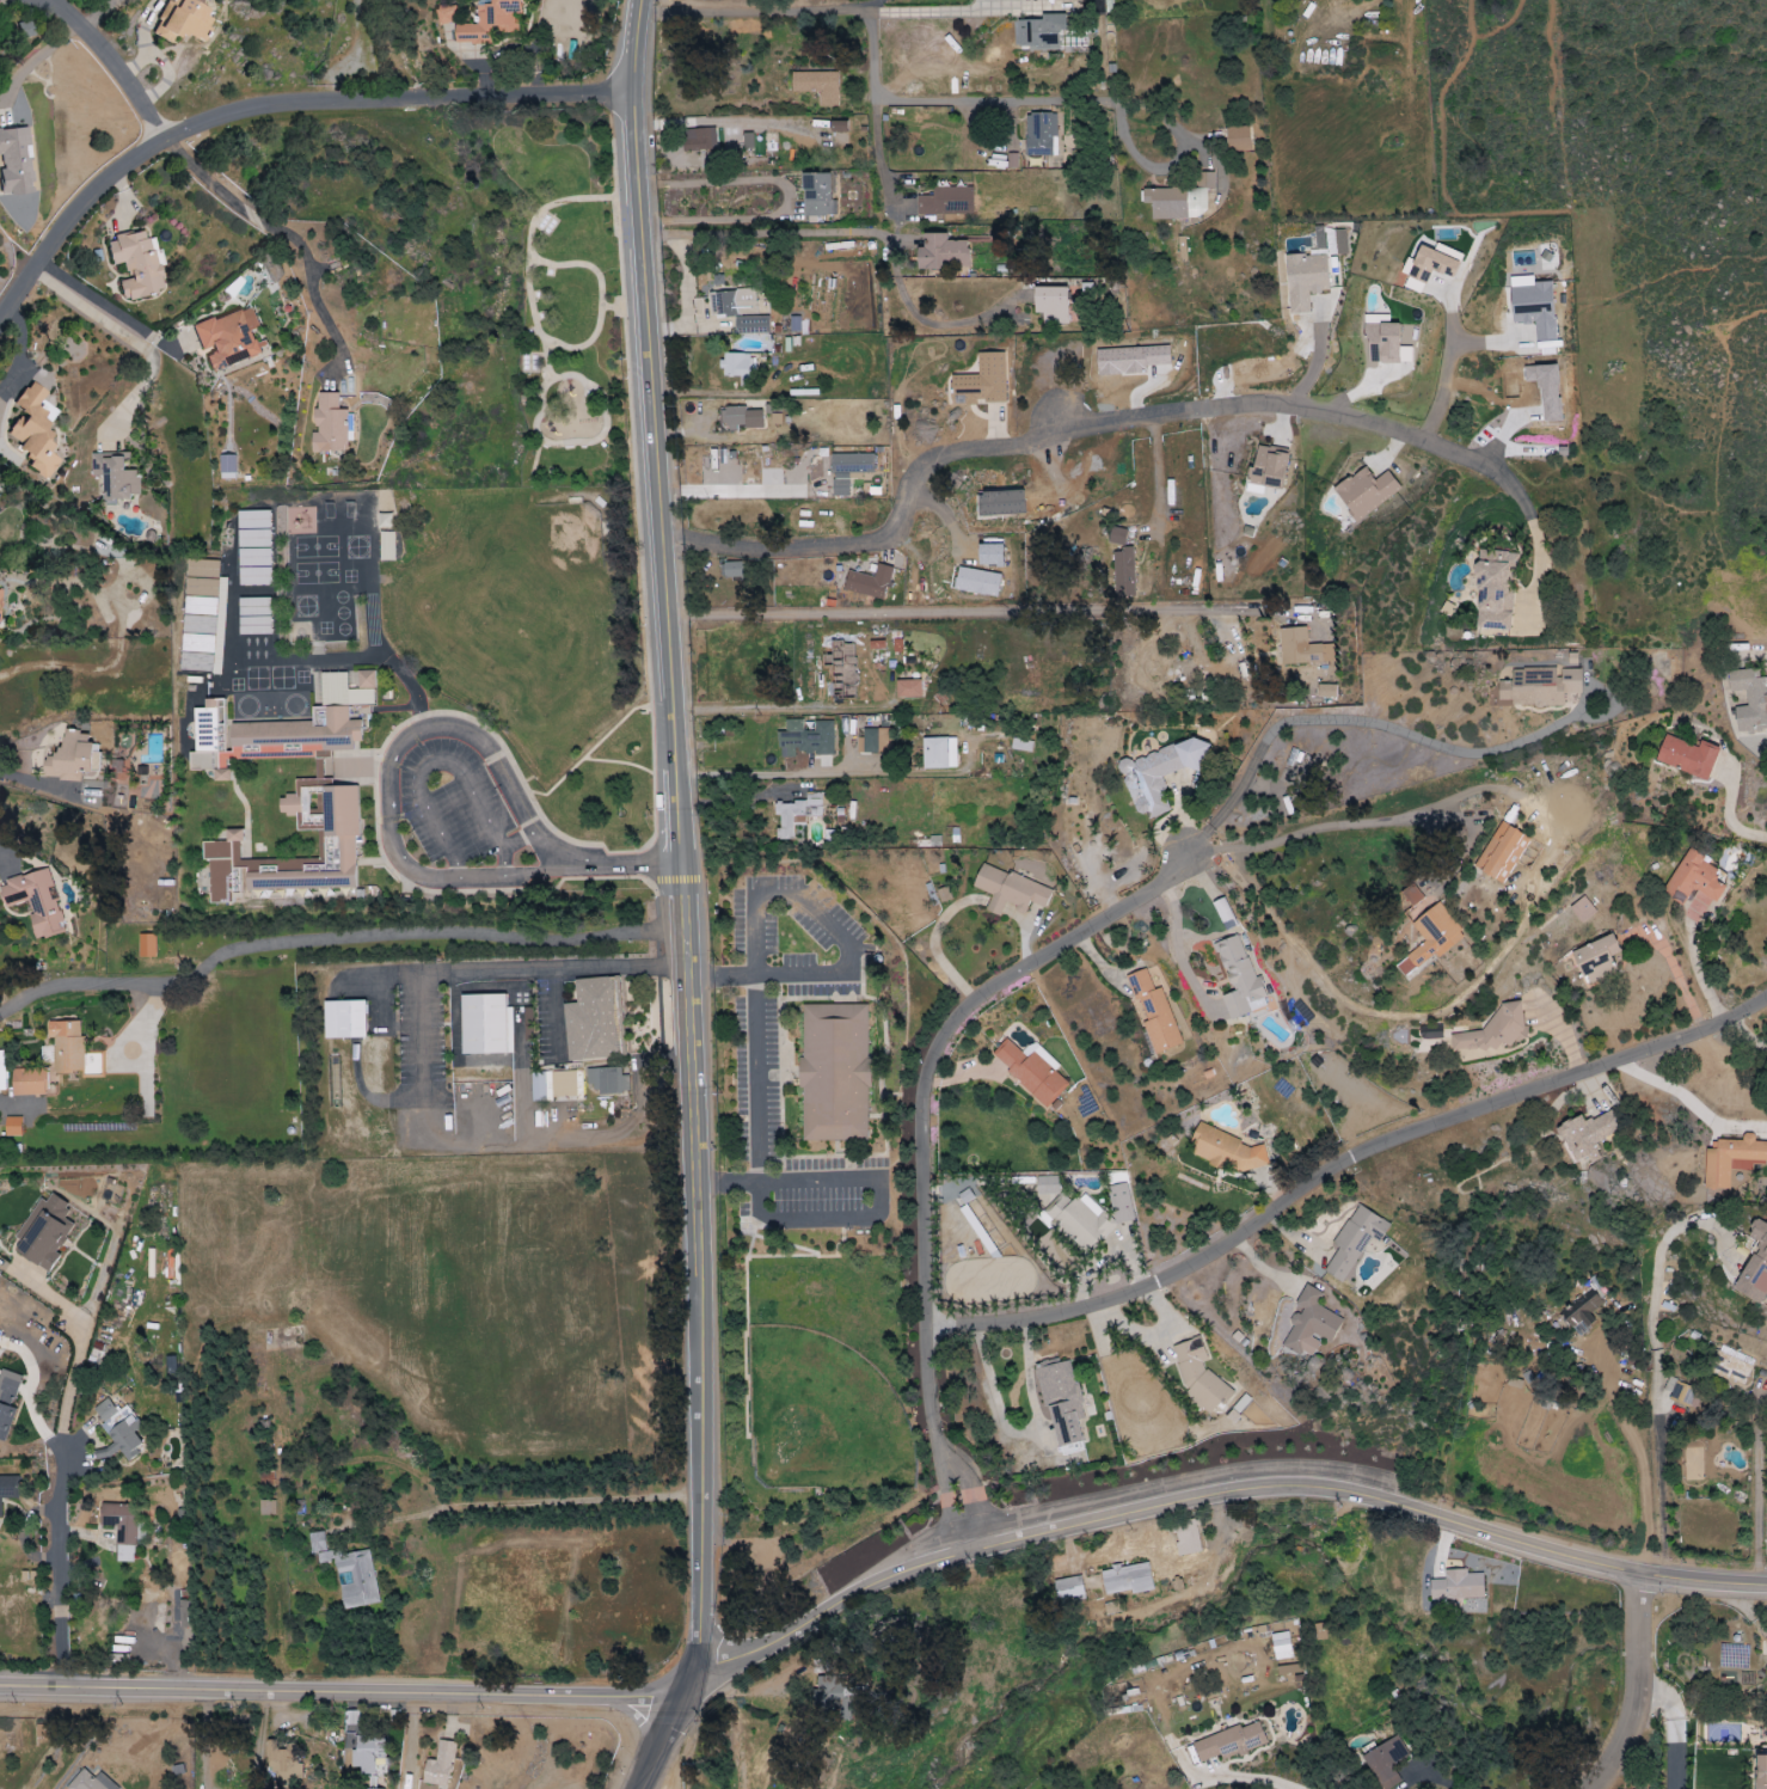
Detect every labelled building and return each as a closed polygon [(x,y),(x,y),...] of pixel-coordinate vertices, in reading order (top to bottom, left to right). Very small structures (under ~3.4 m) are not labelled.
[(172,43),(178,31),(200,41),(214,13),(188,0),(169,0),(153,34),(172,43)] [(491,5),(478,5),(478,24),(455,24),(454,44),(482,44),(482,35),(491,36),(491,31),(520,31),(520,0),(491,0),(491,5)] [(1058,49),(1058,31),(1066,31),(1065,13),(1042,14),(1042,19),(1017,20),(1018,50),(1058,49)] [(792,72),(792,92),(819,92),(819,106),(838,106),(837,72),(792,72)] [(1026,113),(1025,156),(1056,156),(1056,146),(1055,146),(1055,113),(1026,113)] [(847,121),(831,121),(831,132),(847,132),(847,121)] [(1227,127),(1228,152),(1251,151),(1250,127),(1227,127)] [(34,191),(28,128),(0,130),(0,154),(3,154),(4,168),(0,168),(0,171),(2,194),(34,191)] [(716,128),(682,129),(683,151),(716,150),(716,128)] [(833,173),(802,174),(802,216),(834,215),(833,173)] [(1143,189),(1143,203),(1152,203),(1152,218),(1207,218),(1207,188),(1214,188),(1214,173),(1198,173),(1198,188),(1143,189)] [(972,187),(933,188),(933,195),(917,196),(918,214),(973,214),(972,187)] [(112,265),(125,262),(128,279),(119,281),(123,299),(164,291),(154,237),(146,238),(145,231),(107,238),(112,265)] [(969,241),(947,241),(947,234),(924,233),(924,248),(917,248),(917,269),(945,269),(945,266),(969,266),(969,241)] [(1432,269),(1453,279),(1460,262),(1422,246),(1408,277),(1425,285),(1432,269)] [(1289,314),(1310,313),(1309,293),(1329,292),(1327,254),(1286,256),(1289,314)] [(1555,340),(1553,283),(1510,285),(1512,325),(1535,324),(1536,341),(1555,340)] [(1068,287),(1035,287),(1034,313),(1043,313),(1043,324),(1067,324),(1068,287)] [(769,334),(768,315),(767,315),(767,300),(755,300),(755,290),(709,291),(710,317),(734,316),(734,334),(769,334)] [(193,325),(204,353),(205,352),(212,372),(260,354),(251,331),(260,328),(251,306),(214,320),(213,318),(193,325)] [(1399,324),(1368,323),(1367,362),(1399,363),(1399,324)] [(1098,376),(1145,374),(1145,366),(1170,365),(1169,346),(1097,348),(1098,376)] [(1005,353),(978,353),(978,375),(953,375),(954,405),(977,405),(977,403),(1005,403),(1005,353)] [(755,355),(722,354),(721,375),(754,377),(755,355)] [(58,411),(42,400),(48,392),(31,381),(14,406),(23,412),(8,434),(22,443),(18,449),(33,460),(28,466),(47,479),(62,458),(44,445),(51,434),(45,430),(58,411)] [(311,452),(347,451),(346,410),(338,410),(338,393),(317,393),(317,410),(313,410),(314,433),(310,433),(311,452)] [(762,429),(762,410),(744,410),(744,408),(721,408),(720,428),(762,429)] [(1254,469),(1248,468),(1246,485),(1282,489),(1287,452),(1257,448),(1254,469)] [(91,477),(102,476),(103,505),(117,505),(117,498),(140,498),(140,470),(124,471),(123,454),(91,455),(91,477)] [(872,454),(832,455),(833,497),(849,496),(848,472),(873,472),(872,454)] [(235,456),(219,455),(219,479),(235,480),(235,456)] [(1388,470),(1375,480),(1365,467),(1334,489),(1356,521),(1401,489),(1388,470)] [(238,586),(271,585),(270,511),(237,511),(238,586)] [(391,528),(392,514),(378,514),(378,527),(391,528)] [(1124,545),(1127,530),(1110,528),(1108,543),(1124,545)] [(395,561),(395,532),(380,532),(380,561),(395,561)] [(1003,547),(981,546),(980,563),(1002,564),(1003,547)] [(1133,550),(1114,550),(1114,598),(1134,598),(1133,550)] [(1510,631),(1512,572),(1518,572),(1518,552),(1477,551),(1475,630),(1510,631)] [(218,580),(219,561),(186,560),(185,596),(218,598),(219,580),(218,580)] [(722,577),(741,577),(741,562),(722,562),(722,577)] [(844,591),(885,600),(892,567),(876,564),(874,577),(848,571),(844,591)] [(954,589),(996,598),(1001,575),(958,567),(954,589)] [(216,616),(217,598),(184,597),(183,614),(216,616)] [(270,598),(238,598),(239,635),(271,634),(270,598)] [(213,672),(215,617),(182,616),(180,671),(213,672)] [(1280,629),(1282,666),(1335,663),(1334,643),(1308,645),(1307,627),(1280,629)] [(1498,707),(1564,705),(1564,695),(1582,694),(1581,669),(1558,670),(1558,668),(1512,669),(1512,681),(1498,681),(1498,707)] [(1731,693),(1746,691),(1747,706),(1734,708),(1738,734),(1766,730),(1766,695),(1765,677),(1759,678),(1758,668),(1728,672),(1731,693)] [(321,706),(375,705),(375,671),(357,672),(357,690),(347,690),(346,673),(320,673),(321,706)] [(921,697),(921,680),(896,681),(896,698),(921,697)] [(1336,685),(1318,685),(1318,698),(1336,698),(1336,685)] [(189,771),(212,770),(213,782),(229,781),(228,760),(314,755),(315,779),(331,778),(330,752),(353,751),(353,742),(362,742),(361,721),(348,722),(347,706),(311,708),(312,720),(224,725),(223,699),(203,700),(204,708),(192,709),(195,753),(188,753),(189,771)] [(833,753),(833,721),(814,721),(814,731),(803,731),(803,720),(785,720),(785,733),(779,733),(779,759),(795,758),(795,753),(833,753)] [(892,729),(864,729),(863,754),(892,754),(892,729)] [(99,773),(100,745),(87,744),(87,732),(63,731),(62,749),(55,749),(54,757),(44,757),(43,779),(80,781),(80,772),(99,773)] [(1709,781),(1720,748),(1700,742),(1699,747),(1665,736),(1656,764),(1709,781)] [(956,738),(922,739),(923,770),(956,769),(956,738)] [(1011,749),(1031,753),(1033,742),(1013,738),(1011,749)] [(1197,738),(1130,763),(1129,758),(1118,762),(1141,823),(1172,811),(1160,780),(1206,762),(1197,738)] [(357,897),(357,787),(314,787),(314,781),(294,781),(294,796),(278,796),(278,816),(295,816),(295,831),(323,831),(323,866),(301,866),(301,872),(275,872),(275,867),(262,867),(262,861),(240,861),(240,830),(224,830),(224,842),(202,842),(202,861),(209,861),(209,904),(243,904),(243,897),(357,897)] [(822,817),(822,792),(806,792),(806,803),(774,803),(774,815),(778,815),(778,840),(802,841),(802,837),(793,837),(793,826),(805,826),(805,817),(822,817)] [(1475,869),(1504,885),(1530,838),(1501,822),(1475,869)] [(941,847),(941,836),(929,837),(930,848),(941,847)] [(1662,893),(1685,907),(1681,914),(1698,924),(1712,900),(1717,903),(1727,888),(1713,879),(1720,869),(1688,849),(1662,893)] [(1053,891),(982,863),(972,888),(991,895),(985,911),(1000,917),(1005,904),(1025,912),(1025,913),(1037,917),(1041,908),(1045,909),(1053,891)] [(30,902),(32,914),(28,915),(34,941),(65,934),(57,898),(50,900),(48,889),(52,888),(49,871),(0,882),(0,890),(4,908),(30,902)] [(1597,912),(1584,896),(1569,909),(1582,924),(1597,912)] [(1236,926),(1224,898),(1212,904),(1224,931),(1236,926)] [(1411,924),(1425,942),(1395,966),(1405,979),(1436,955),(1438,958),(1465,937),(1439,903),(1411,924)] [(155,958),(155,935),(138,935),(138,958),(155,958)] [(1228,1021),(1269,1005),(1258,977),(1255,978),(1238,935),(1214,945),(1232,992),(1219,998),(1228,1021)] [(1572,952),(1586,985),(1617,972),(1611,957),(1621,953),(1613,935),(1572,952)] [(1129,975),(1146,1023),(1143,1024),(1154,1055),(1181,1045),(1161,988),(1153,991),(1146,969),(1129,975)] [(563,1005),(567,1062),(622,1058),(616,977),(574,980),(576,1004),(563,1005)] [(461,1055),(513,1054),(512,1008),(506,1008),(505,995),(460,996),(461,1055)] [(365,1001),(324,1002),(324,1040),(366,1039),(365,1001)] [(1490,1005),(1492,1030),(1450,1034),(1452,1051),(1526,1043),(1521,1002),(1490,1005)] [(802,1141),(868,1141),(869,1005),(802,1005),(802,1141)] [(45,1022),(45,1039),(53,1039),(54,1074),(83,1074),(82,1022),(45,1022)] [(1046,1107),(1068,1084),(1054,1071),(1059,1065),(1033,1041),(1022,1053),(1006,1039),(990,1056),(1046,1107)] [(13,1096),(46,1095),(45,1069),(12,1070),(13,1096)] [(630,1093),(629,1069),(586,1071),(586,1085),(596,1085),(596,1094),(630,1093)] [(576,1099),(576,1072),(531,1072),(532,1100),(576,1099)] [(1576,1164),(1589,1158),(1591,1163),(1601,1158),(1594,1143),(1621,1130),(1612,1110),(1584,1124),(1581,1116),(1558,1128),(1576,1164)] [(535,1127),(548,1127),(548,1112),(535,1112),(535,1127)] [(22,1137),(21,1118),(5,1118),(5,1138),(22,1137)] [(1267,1151),(1199,1124),(1186,1155),(1225,1171),(1229,1162),(1258,1173),(1267,1151)] [(1753,1171),(1753,1162),(1766,1162),(1766,1143),(1754,1143),(1754,1139),(1718,1139),(1717,1151),(1706,1150),(1705,1189),(1730,1190),(1731,1170),(1753,1171)] [(1059,1176),(1037,1177),(1037,1195),(1060,1194),(1059,1176)] [(964,1205),(975,1199),(969,1189),(958,1195),(964,1205)] [(50,1273),(59,1256),(57,1254),(73,1225),(63,1219),(70,1205),(44,1191),(12,1252),(50,1273)] [(1082,1193),(1071,1205),(1061,1195),(1045,1212),(1089,1252),(1115,1223),(1082,1193)] [(1333,1245),(1338,1248),(1324,1273),(1343,1284),(1363,1251),(1378,1260),(1389,1241),(1383,1238),(1390,1225),(1357,1205),(1333,1245)] [(1764,1306),(1766,1299),(1766,1223),(1766,1225),(1756,1220),(1748,1238),(1758,1243),(1735,1293),(1764,1306)] [(1330,1345),(1343,1319),(1316,1306),(1322,1293),(1305,1285),(1294,1306),(1300,1309),(1281,1346),(1310,1360),(1320,1340),(1330,1345)] [(1560,1318),(1581,1336),(1595,1320),(1590,1316),(1603,1301),(1587,1287),(1560,1318)] [(1235,1392),(1201,1367),(1208,1359),(1200,1337),(1170,1348),(1189,1401),(1209,1416),(1222,1399),(1224,1406),(1235,1392)] [(1754,1360),(1722,1347),(1714,1367),(1746,1380),(1754,1360)] [(1083,1442),(1078,1420),(1083,1419),(1071,1361),(1039,1368),(1055,1448),(1083,1442)] [(12,1407),(22,1376),(1,1370),(0,1373),(0,1441),(4,1442),(15,1409),(12,1407)] [(1697,1390),(1675,1381),(1668,1399),(1690,1407),(1697,1390)] [(1250,1398),(1243,1394),(1232,1411),(1239,1415),(1250,1398)] [(127,1406),(118,1412),(107,1398),(91,1410),(114,1441),(94,1455),(100,1463),(118,1450),(126,1461),(145,1448),(134,1433),(142,1427),(127,1406)] [(0,1478),(0,1519),(1,1519),(1,1499),(18,1500),(18,1478),(0,1478)] [(275,1516),(275,1501),(259,1501),(259,1516),(275,1516)] [(116,1563),(135,1563),(135,1505),(99,1505),(99,1529),(123,1529),(123,1544),(116,1544),(116,1563)] [(1173,1524),(1179,1557),(1201,1552),(1195,1520),(1173,1524)] [(308,1534),(310,1554),(325,1552),(323,1533),(308,1534)] [(379,1604),(369,1548),(317,1558),(318,1564),(334,1561),(336,1576),(349,1573),(352,1585),(339,1587),(344,1610),(379,1604)] [(1105,1596),(1153,1588),(1149,1561),(1111,1568),(1111,1570),(1101,1571),(1105,1596)] [(1430,1579),(1431,1599),(1484,1598),(1483,1573),(1468,1573),(1468,1569),(1444,1569),(1445,1579),(1430,1579)] [(1083,1596),(1081,1576),(1062,1578),(1064,1598),(1083,1596)] [(1293,1657),(1288,1631),(1270,1635),(1275,1661),(1293,1657)] [(838,1707),(838,1719),(855,1719),(854,1687),(842,1687),(842,1677),(816,1677),(816,1708),(838,1707)] [(1267,1744),(1257,1718),(1192,1745),(1199,1763),(1220,1754),(1223,1761),(1267,1744)] [(1383,1788),(1390,1788),(1401,1782),(1391,1766),(1410,1754),(1397,1734),(1362,1757),(1383,1788)] [(360,1774),(374,1774),(375,1759),(385,1759),(385,1737),(357,1736),(356,1750),(351,1750),(350,1767),(360,1768),(360,1774)] [(268,1740),(269,1780),(302,1780),(301,1759),(295,1759),(295,1748),(277,1748),(277,1740),(268,1740)] [(454,1742),(438,1740),(435,1760),(425,1759),(422,1785),(449,1788),(454,1742)] [(1756,1754),(1756,1788),(1766,1788),(1766,1754),(1756,1754)] [(119,1788),(100,1772),(94,1778),(83,1768),(67,1785),(72,1788),(119,1788)]
